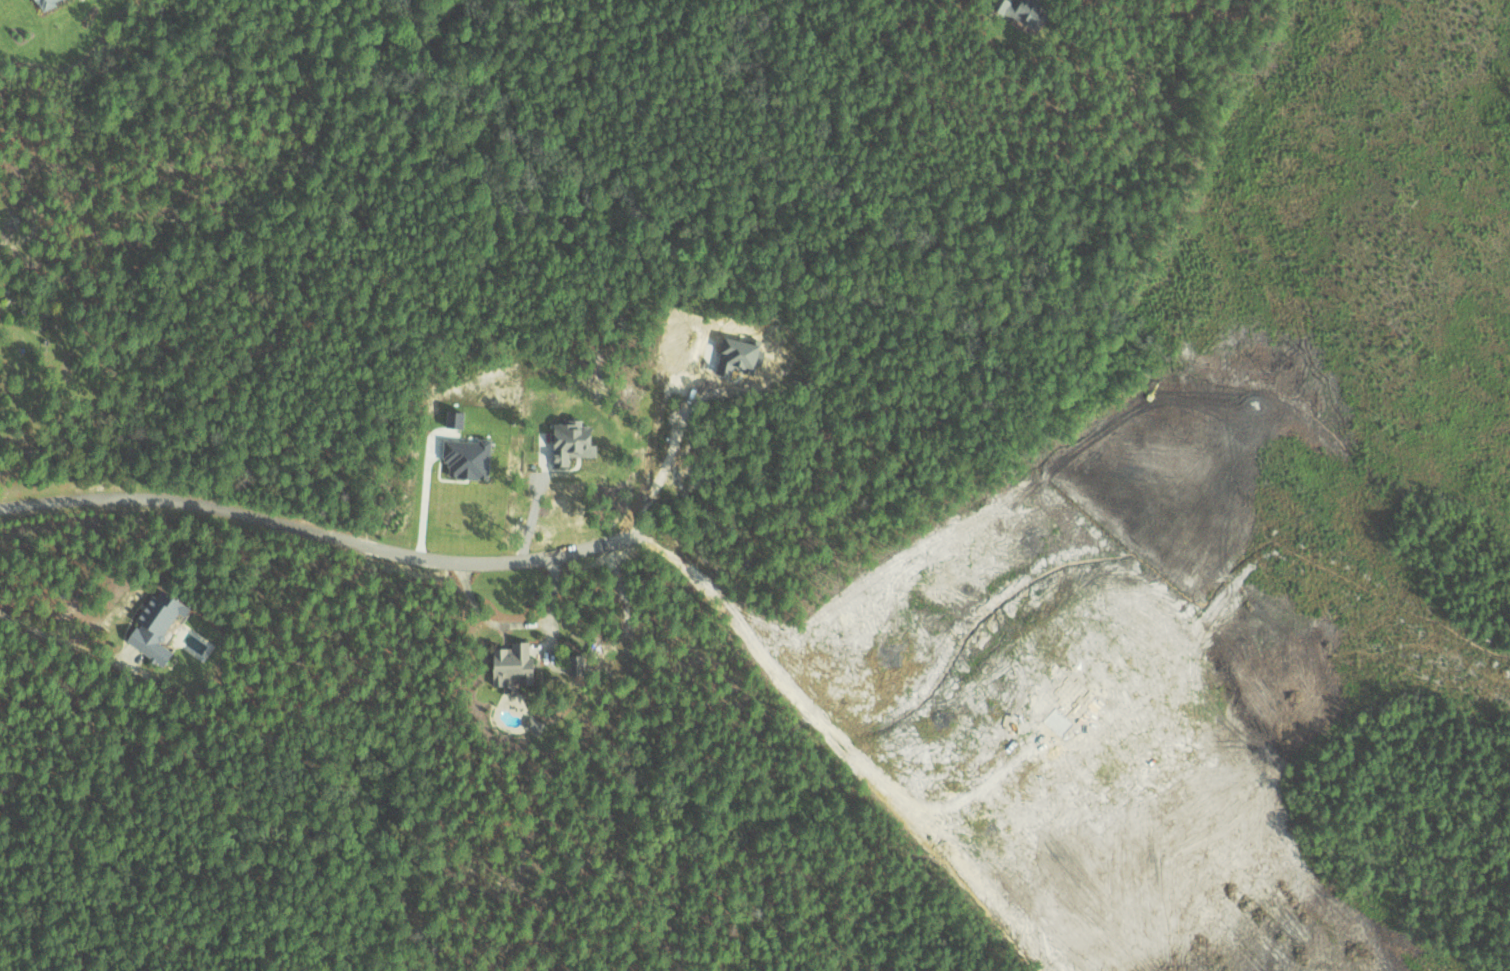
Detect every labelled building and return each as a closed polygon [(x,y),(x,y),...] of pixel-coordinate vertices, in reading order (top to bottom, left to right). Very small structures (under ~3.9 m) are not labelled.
[(39,9),(58,0),(35,0),(39,9)] [(446,427),(462,427),(463,411),(446,411),(446,427)] [(569,457),(595,456),(595,445),(591,445),(590,425),(581,425),(581,421),(551,421),(552,466),(569,466),(569,457)] [(490,437),(467,437),(467,441),(443,440),(442,460),(448,461),(447,476),(488,478),(490,437)] [(171,651),(159,644),(183,605),(155,588),(135,621),(136,622),(124,642),(162,666),(171,651)] [(530,641),(510,641),(510,648),(491,648),(492,686),(503,685),(503,679),(517,679),(518,684),(531,684),(530,641)]
